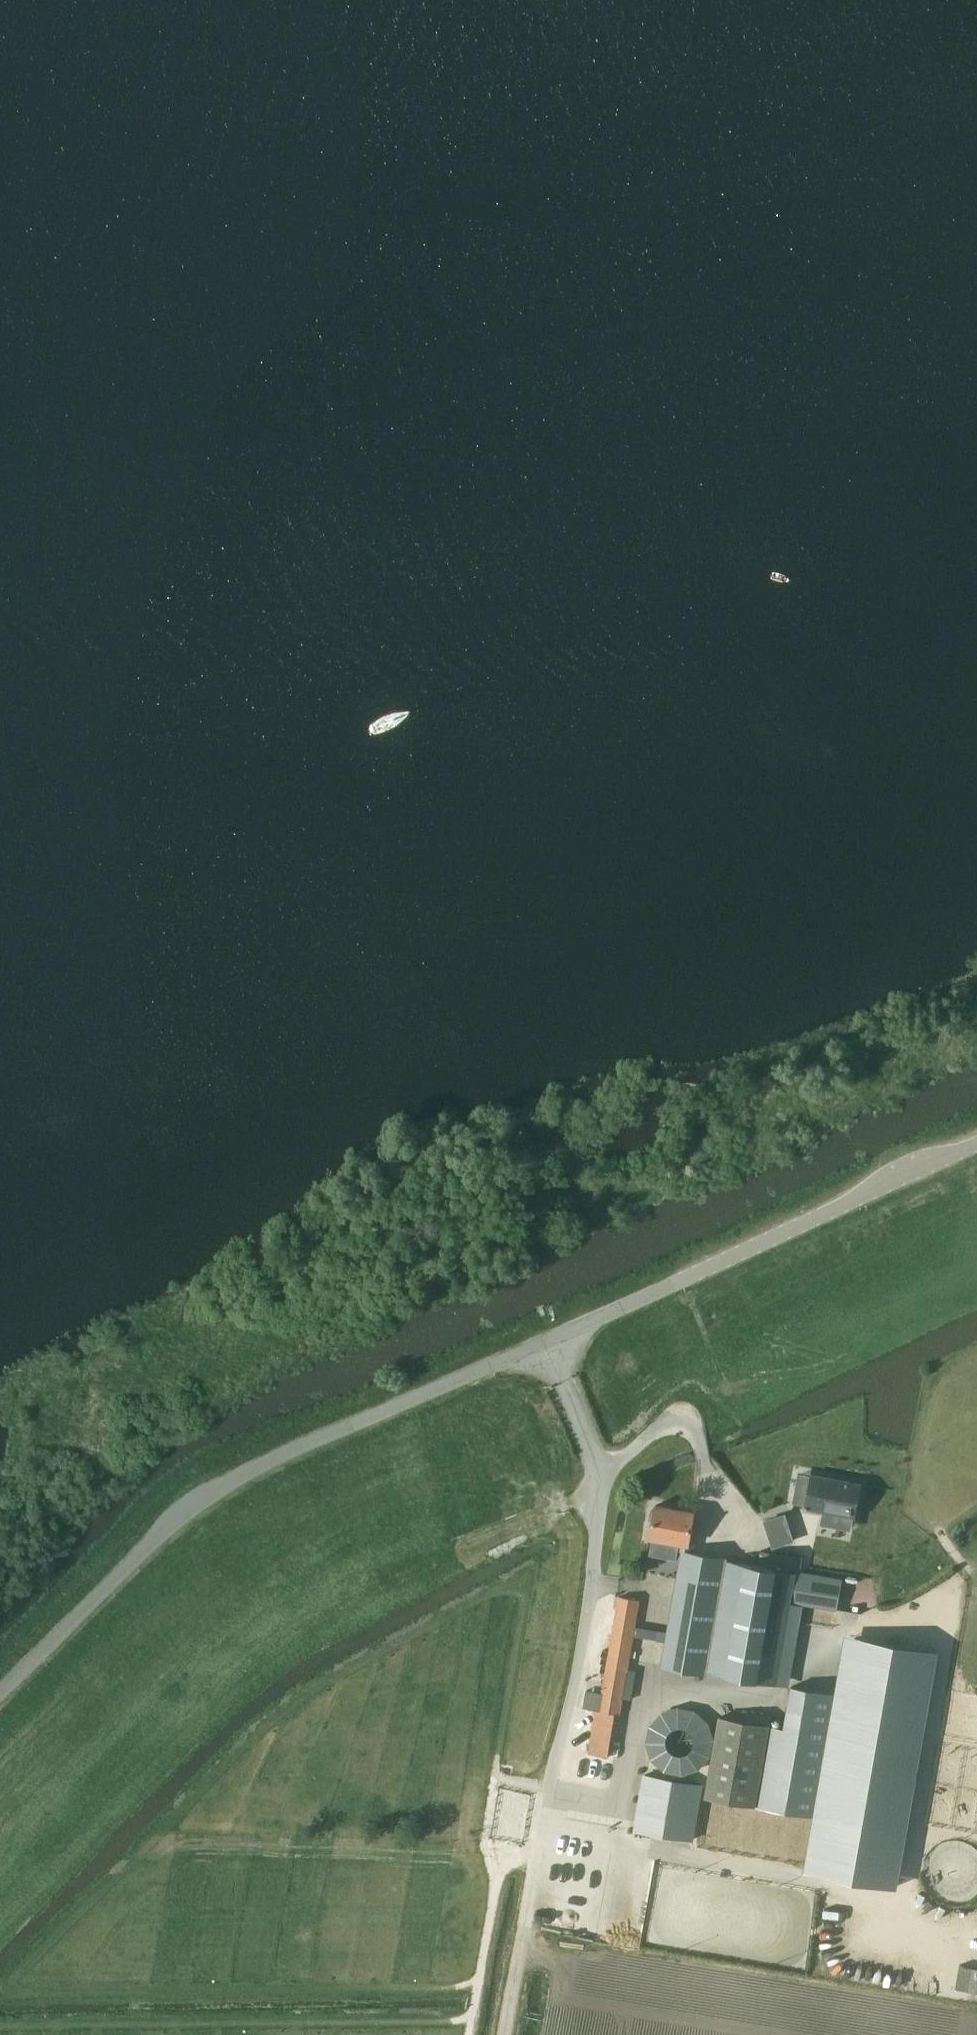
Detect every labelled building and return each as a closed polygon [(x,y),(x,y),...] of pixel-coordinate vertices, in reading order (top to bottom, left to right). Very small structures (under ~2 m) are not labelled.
[(805,1507),(855,1515),(861,1482),(811,1473),(805,1507)] [(656,1503),(655,1509),(650,1537),(676,1541),(675,1549),(681,1550),(661,1665),(706,1673),(707,1670),(775,1682),(789,1601),(795,1570),(726,1558),(726,1556),(693,1550),(696,1533),(690,1532),(694,1510),(656,1503)] [(763,1550),(761,1563),(802,1569),(803,1555),(763,1550)] [(795,1570),(789,1601),(837,1609),(842,1578),(795,1570)] [(618,1712),(620,1712),(639,1599),(618,1595),(599,1708),(595,1708),(587,1752),(610,1756),(618,1712)] [(853,1636),(812,1872),(895,1887),(936,1650),(853,1636)] [(720,1716),(707,1795),(815,1813),(835,1693),(815,1689),(791,1685),(784,1727),(720,1716)] [(645,1773),(635,1830),(692,1839),(701,1783),(645,1773)]
